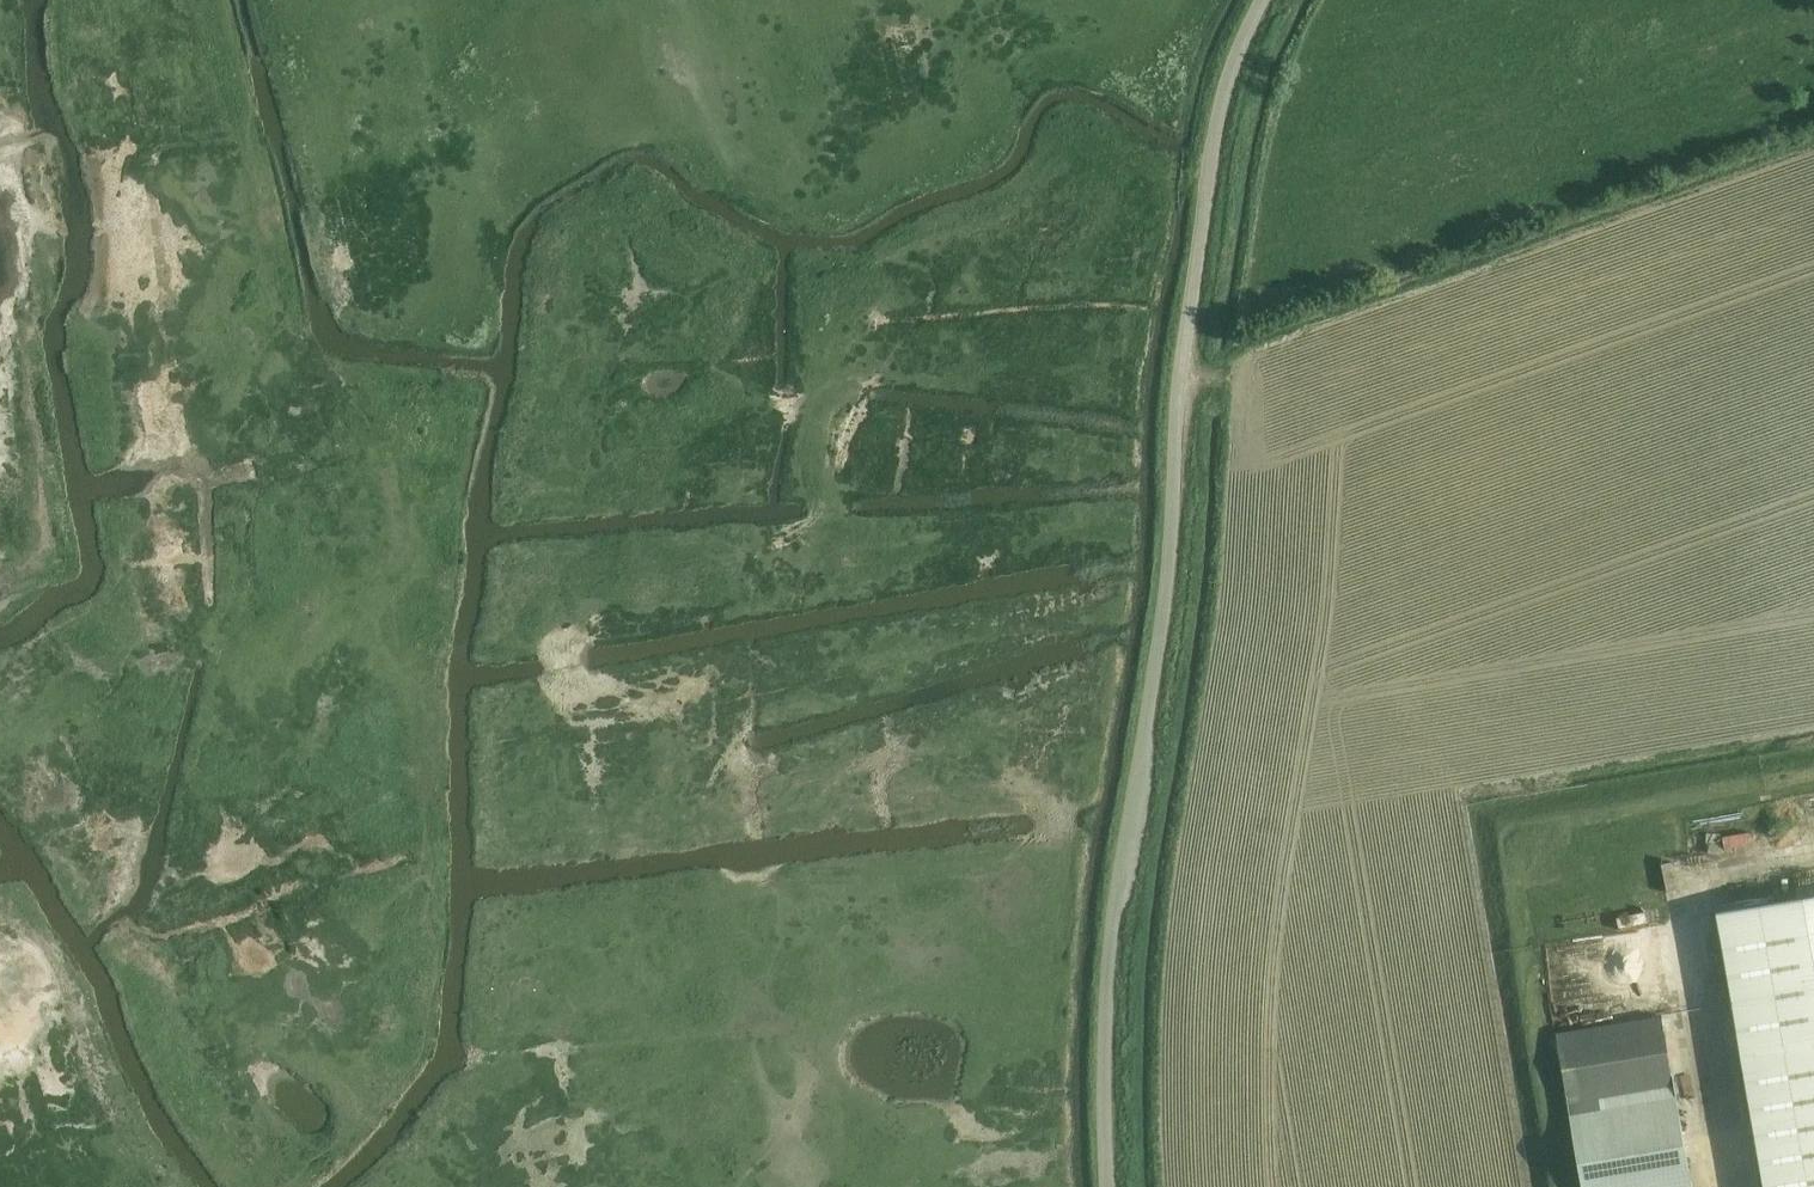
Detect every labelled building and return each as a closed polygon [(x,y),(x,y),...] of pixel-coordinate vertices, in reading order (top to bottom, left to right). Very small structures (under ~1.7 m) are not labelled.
[(1765,1186),(1813,1186),(1813,897),(1717,913),(1765,1186)] [(1583,1186),(1692,1186),(1663,1016),(1557,1034),(1583,1186)]
